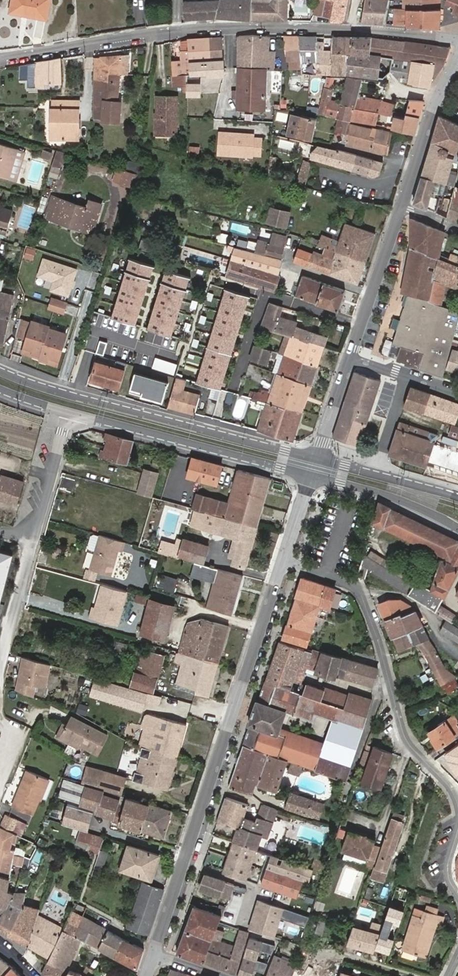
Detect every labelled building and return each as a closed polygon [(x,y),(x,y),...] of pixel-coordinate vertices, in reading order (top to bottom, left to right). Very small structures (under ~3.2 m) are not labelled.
[(26,15),(46,19),(50,0),(13,0),(11,9),(27,12),(26,15)] [(144,26),(146,0),(135,0),(133,25),(144,26)] [(183,2),(184,20),(216,18),(220,0),(183,2)] [(216,18),(251,21),(252,0),(220,0),(216,18)] [(251,21),(286,21),(286,0),(252,0),(251,21)] [(325,0),(311,0),(310,8),(314,8),(313,14),(330,17),(332,1),(325,0)] [(332,1),(330,17),(329,22),(340,22),(345,19),(348,0),(325,0),(332,1)] [(360,24),(383,25),(389,0),(365,0),(360,24)] [(394,26),(408,26),(439,27),(440,9),(438,9),(439,0),(403,0),(403,8),(398,8),(398,14),(395,14),(394,26)] [(457,16),(457,2),(453,0),(449,0),(447,3),(449,4),(449,6),(453,8),(451,13),(457,16)] [(239,36),(238,68),(265,68),(267,36),(239,36)] [(286,55),(299,54),(297,36),(284,36),(286,55)] [(317,73),(345,74),(347,53),(369,56),(371,38),(371,37),(332,37),(331,51),(330,59),(317,59),(317,51),(315,37),(297,36),(299,54),(300,62),(317,62),(317,73)] [(194,38),(186,39),(187,51),(181,52),(182,63),(182,70),(190,69),(189,61),(223,59),(221,37),(194,38)] [(391,70),(390,71),(398,81),(405,83),(409,61),(402,60),(404,42),(371,38),(369,56),(392,59),(391,70)] [(433,64),(443,65),(444,64),(449,48),(435,46),(404,42),(402,60),(409,61),(411,61),(433,64)] [(331,51),(317,51),(317,59),(330,59),(331,51)] [(347,53),(345,74),(382,79),(390,71),(391,70),(392,59),(369,56),(347,53)] [(93,59),(93,74),(120,74),(122,56),(93,59)] [(60,58),(18,65),(18,80),(27,80),(28,87),(43,86),(44,83),(61,83),(60,58)] [(190,69),(190,75),(199,74),(206,74),(206,76),(225,75),(223,59),(189,61),(190,69)] [(433,64),(411,61),(408,83),(429,87),(433,64)] [(182,63),(171,64),(172,76),(187,75),(190,75),(190,69),(182,70),(182,63)] [(264,109),(265,72),(265,68),(238,68),(238,109),(264,109)] [(93,74),(93,108),(112,109),(113,100),(117,99),(120,74),(93,74)] [(190,75),(187,75),(187,95),(199,95),(199,74),(190,75)] [(339,102),(339,103),(353,107),(350,120),(375,125),(379,113),(393,115),(395,104),(382,102),(381,102),(356,98),(357,94),(362,79),(346,77),(339,102)] [(324,85),(318,111),(326,113),(329,99),(332,87),(324,85)] [(381,102),(382,102),(382,99),(357,94),(356,98),(381,102)] [(156,131),(176,131),(176,96),(156,97),(156,131)] [(117,99),(113,100),(112,109),(93,108),(94,118),(104,118),(104,122),(118,122),(118,110),(121,110),(121,100),(117,99)] [(339,102),(329,99),(326,113),(325,115),(335,117),(339,103),(339,102)] [(392,127),(414,132),(422,101),(409,100),(403,117),(394,116),(392,127)] [(55,120),(55,138),(78,138),(78,101),(52,101),(52,107),(51,107),(50,120),(55,120)] [(339,103),(335,117),(337,118),(335,130),(343,132),(347,133),(349,124),(350,120),(353,107),(339,103)] [(301,117),(302,114),(289,112),(285,134),(292,135),(294,123),(288,123),(290,115),(301,117)] [(292,135),(311,138),(315,117),(302,114),(301,117),(290,115),(288,123),(294,123),(292,135)] [(457,154),(457,124),(440,115),(431,142),(441,145),(439,153),(447,156),(448,151),(457,154)] [(346,141),(345,144),(370,150),(370,128),(349,124),(347,133),(346,141)] [(370,128),(370,150),(386,154),(390,133),(370,128)] [(251,133),(219,131),(218,152),(250,155),(250,153),(258,153),(259,137),(251,137),(251,133)] [(457,171),(457,159),(447,156),(439,153),(441,145),(431,142),(421,175),(454,184),(457,173),(457,171)] [(189,145),(188,156),(199,156),(200,146),(189,145)] [(314,150),(311,158),(314,159),(368,174),(374,159),(337,148),(336,150),(318,145),(314,150)] [(9,180),(17,150),(0,146),(0,178),(9,180)] [(61,168),(66,153),(57,151),(52,165),(61,168)] [(296,183),(304,185),(308,175),(311,164),(303,161),(296,183)] [(98,176),(101,167),(87,162),(84,171),(98,176)] [(120,182),(133,187),(137,174),(124,170),(120,182)] [(446,216),(451,198),(454,186),(454,184),(421,175),(413,202),(427,208),(431,195),(432,192),(439,194),(438,197),(435,211),(446,216)] [(76,225),(75,228),(92,234),(102,204),(88,200),(85,207),(58,198),(51,220),(62,224),(63,221),(76,225)] [(457,220),(457,201),(451,198),(446,216),(457,220)] [(13,208),(0,205),(0,226),(7,228),(13,208)] [(286,226),(289,212),(269,207),(265,222),(286,226)] [(438,258),(445,233),(411,219),(410,248),(405,275),(433,279),(438,258)] [(325,247),(364,261),(374,234),(345,223),(338,242),(337,245),(329,242),(330,239),(321,236),(319,240),(309,236),(307,240),(325,247)] [(269,240),(271,233),(262,231),(260,238),(269,240)] [(273,233),(271,243),(282,246),(284,236),(273,233)] [(187,263),(190,253),(192,244),(191,244),(193,237),(185,236),(181,251),(176,249),(173,259),(187,263)] [(282,246),(271,243),(257,240),(254,251),(281,258),(283,246),(282,246)] [(192,244),(190,253),(197,255),(199,246),(192,244)] [(281,258),(254,251),(227,244),(226,251),(233,254),(226,276),(275,291),(280,274),(277,273),(279,268),(281,258)] [(357,283),(364,261),(325,247),(323,251),(321,257),(343,265),(338,277),(357,283)] [(321,257),(323,251),(313,248),(311,254),(321,257)] [(311,254),(297,249),(293,262),(338,277),(343,265),(321,257),(311,254)] [(457,289),(457,257),(449,254),(446,261),(438,258),(433,279),(434,279),(446,284),(457,289)] [(150,266),(124,258),(107,316),(133,324),(150,266)] [(187,273),(161,265),(143,324),(169,331),(187,273)] [(345,290),(302,275),(298,286),(295,296),(338,310),(345,290)] [(430,301),(441,305),(446,284),(434,279),(433,279),(405,275),(401,293),(408,295),(430,300),(430,301)] [(248,295),(222,288),(195,381),(221,389),(248,295)] [(3,345),(13,295),(1,293),(0,294),(0,345),(3,345)] [(392,343),(400,346),(397,358),(419,366),(419,368),(441,377),(457,317),(457,312),(441,305),(430,301),(430,300),(408,295),(394,337),(392,343)] [(59,316),(62,308),(49,303),(46,312),(59,316)] [(282,333),(324,346),(327,337),(296,328),(297,322),(279,317),(282,307),(269,304),(261,327),(276,331),(282,333)] [(14,335),(11,347),(31,354),(31,351),(38,354),(38,356),(45,358),(44,360),(54,364),(64,333),(55,330),(56,330),(48,327),(48,325),(40,322),(39,323),(30,320),(24,339),(14,335)] [(276,331),(272,344),(278,346),(282,333),(276,331)] [(271,351),(283,355),(317,366),(324,346),(282,333),(278,346),(272,344),(270,343),(268,350),(271,351)] [(266,363),(269,357),(271,351),(268,350),(255,345),(251,358),(266,363)] [(457,372),(457,351),(452,349),(446,369),(457,372)] [(272,373),(276,374),(283,355),(271,351),(269,357),(277,359),(272,373)] [(283,355),(276,374),(311,386),(317,366),(283,355)] [(120,388),(126,363),(118,361),(115,368),(95,363),(90,380),(120,388)] [(358,445),(380,380),(354,371),(332,436),(358,445)] [(141,395),(150,398),(151,391),(135,387),(138,375),(134,374),(130,389),(141,392),(141,395)] [(276,374),(267,402),(302,412),(311,386),(276,374)] [(162,401),(168,383),(138,375),(135,387),(151,391),(150,398),(162,401)] [(181,391),(184,379),(180,378),(176,377),(168,406),(192,412),(197,395),(181,391)] [(410,387),(404,406),(454,423),(457,413),(457,404),(410,387)] [(385,417),(392,391),(380,388),(374,414),(385,417)] [(249,389),(248,397),(266,400),(267,392),(249,389)] [(302,412),(267,402),(258,430),(293,439),(302,412)] [(37,445),(41,415),(0,410),(0,440),(37,445)] [(399,421),(388,454),(426,466),(437,434),(429,431),(428,436),(409,430),(410,425),(399,421)] [(452,424),(448,434),(457,437),(457,426),(452,424)] [(428,436),(429,431),(410,425),(409,430),(428,436)] [(126,462),(133,440),(106,433),(104,440),(106,440),(111,442),(108,451),(103,449),(102,449),(100,455),(126,462)] [(111,442),(106,440),(103,449),(108,451),(111,442)] [(219,483),(224,463),(191,454),(186,474),(219,483)] [(138,492),(151,496),(157,472),(144,469),(138,492)] [(256,526),(270,478),(238,469),(228,502),(196,494),(192,507),(202,510),(256,526)] [(9,501),(15,503),(21,480),(1,474),(0,477),(0,499),(9,501)] [(9,501),(0,499),(0,509),(6,511),(9,501)] [(457,570),(457,541),(379,503),(373,523),(452,560),(450,563),(440,560),(432,583),(432,584),(430,591),(416,581),(407,594),(414,599),(436,612),(440,605),(457,570)] [(245,568),(256,526),(202,510),(199,519),(195,518),(193,525),(234,537),(228,556),(232,558),(231,564),(245,568)] [(86,547),(94,549),(99,534),(91,532),(86,547)] [(123,541),(99,534),(94,549),(89,569),(110,575),(113,565),(117,566),(123,541)] [(207,545),(184,538),(179,555),(202,562),(207,545)] [(12,553),(0,550),(0,598),(12,553)] [(369,570),(404,592),(411,583),(364,554),(357,576),(365,578),(368,570),(369,570)] [(231,614),(242,575),(202,564),(198,575),(214,580),(207,607),(231,614)] [(394,565),(391,570),(403,578),(406,573),(394,565)] [(162,574),(157,589),(173,594),(178,578),(162,574)] [(334,589),(301,578),(282,638),(306,645),(319,606),(328,608),(334,589)] [(127,594),(110,589),(109,593),(102,592),(100,599),(100,600),(106,602),(105,605),(120,610),(121,606),(123,606),(127,594)] [(148,604),(141,633),(165,640),(174,605),(136,595),(135,600),(148,604)] [(379,604),(385,618),(400,612),(401,614),(413,609),(412,608),(400,600),(388,600),(379,604)] [(456,615),(440,605),(436,612),(448,620),(451,622),(456,615)] [(385,618),(393,637),(421,625),(413,609),(401,614),(400,612),(385,618)] [(187,621),(178,652),(217,664),(228,626),(200,618),(198,624),(187,621)] [(446,622),(441,630),(457,641),(457,629),(446,622)] [(421,625),(393,637),(399,651),(415,644),(425,655),(440,683),(455,676),(446,669),(438,657),(428,639),(426,635),(422,628),(421,625)] [(265,681),(290,689),(293,680),(299,682),(304,670),(313,672),(314,669),(371,685),(377,669),(363,664),(312,649),(311,652),(279,641),(265,681)] [(363,664),(377,669),(373,652),(364,649),(362,655),(365,656),(363,664)] [(131,684),(152,690),(163,655),(148,651),(148,653),(142,652),(136,670),(135,671),(131,684)] [(217,664),(178,652),(172,670),(179,672),(175,687),(208,696),(217,664)] [(51,664),(22,656),(15,689),(34,696),(36,684),(46,686),(51,664)] [(448,694),(457,685),(457,683),(453,677),(441,687),(448,694)] [(160,697),(95,678),(91,695),(141,710),(145,701),(158,704),(160,697)] [(265,681),(258,700),(286,709),(285,712),(312,720),(315,713),(337,720),(341,721),(341,719),(363,726),(367,714),(345,707),(320,699),(303,693),(290,689),(265,681)] [(306,684),(303,693),(320,699),(323,689),(321,689),(306,684)] [(323,685),(321,689),(323,689),(324,690),(323,697),(341,702),(344,692),(323,685)] [(345,707),(367,714),(371,699),(350,693),(345,707)] [(285,712),(286,709),(258,700),(256,700),(248,725),(249,725),(277,734),(278,731),(279,728),(285,712)] [(143,746),(177,755),(186,724),(146,713),(141,727),(143,728),(139,745),(143,746)] [(438,747),(457,733),(457,728),(456,724),(457,722),(453,715),(448,718),(430,730),(433,735),(432,736),(438,747)] [(63,734),(81,744),(97,753),(106,735),(72,717),(67,725),(63,734)] [(277,734),(249,725),(243,745),(286,759),(286,760),(292,762),(302,766),(346,781),(363,726),(341,719),(341,721),(337,720),(337,721),(331,720),(323,743),(287,731),(286,733),(278,731),(277,734)] [(78,749),(81,744),(63,734),(67,725),(63,723),(55,736),(78,749)] [(243,745),(229,787),(250,795),(255,783),(276,790),(286,760),(286,759),(243,745)] [(445,754),(457,774),(457,745),(445,754)] [(167,789),(177,755),(143,746),(134,779),(167,789)] [(362,782),(381,788),(392,754),(374,747),(362,782)] [(302,766),(292,762),(288,773),(298,776),(302,766)] [(103,787),(107,772),(88,766),(84,781),(103,787)] [(46,779),(26,771),(11,807),(31,815),(46,779)] [(124,777),(107,772),(103,787),(120,792),(124,777)] [(379,793),(381,788),(362,782),(360,786),(379,793)] [(141,830),(150,804),(127,797),(124,805),(117,803),(118,797),(103,793),(104,790),(86,785),(81,805),(97,809),(96,812),(113,817),(113,821),(141,830)] [(291,794),(286,807),(316,818),(321,805),(291,794)] [(236,828),(232,841),(255,849),(261,836),(267,837),(273,822),(259,817),(257,822),(244,817),(248,805),(225,797),(217,821),(236,828)] [(171,810),(150,804),(141,830),(163,836),(171,810)] [(93,811),(73,805),(67,822),(87,828),(93,811)] [(373,867),(370,876),(383,881),(403,822),(400,821),(402,816),(394,813),(375,867),(373,867)] [(11,833),(17,820),(4,814),(0,823),(0,827),(11,833)] [(10,852),(13,834),(11,833),(0,827),(0,849),(10,852)] [(81,831),(78,840),(97,845),(100,836),(81,831)] [(372,840),(364,837),(364,839),(354,836),(355,834),(346,831),(339,851),(356,857),(365,860),(363,865),(371,868),(378,848),(371,845),(372,840)] [(255,849),(232,841),(213,834),(209,833),(206,845),(210,853),(212,854),(213,851),(227,856),(222,872),(246,880),(247,879),(304,898),(314,870),(287,860),(287,859),(255,849)] [(39,837),(35,844),(45,848),(49,841),(39,837)] [(120,870),(150,879),(159,854),(129,845),(120,870)] [(0,849),(0,874),(9,877),(13,864),(22,866),(25,856),(10,852),(0,849)] [(108,852),(100,849),(96,863),(104,865),(108,852)] [(365,860),(356,857),(354,863),(363,865),(365,860)] [(100,877),(104,865),(96,863),(92,875),(100,877)] [(12,893),(6,889),(9,877),(0,874),(0,911),(2,912),(12,893)] [(220,892),(230,896),(234,885),(204,875),(199,889),(218,896),(220,892)] [(148,933),(162,889),(142,883),(128,926),(128,927),(148,933)] [(373,888),(368,887),(364,897),(369,899),(373,888)] [(22,903),(25,893),(12,893),(2,912),(0,917),(0,929),(7,933),(22,903)] [(264,895),(238,975),(242,975),(251,975),(267,923),(276,927),(283,902),(264,895)] [(71,911),(65,923),(49,957),(41,973),(44,975),(62,975),(66,971),(82,938),(89,920),(82,916),(86,907),(75,902),(71,911)] [(7,933),(28,945),(37,915),(39,908),(22,903),(7,933)] [(216,929),(219,921),(224,908),(220,906),(218,914),(204,909),(197,906),(194,906),(176,953),(203,962),(213,939),(216,929)] [(403,948),(422,954),(426,942),(429,943),(436,923),(440,924),(443,917),(423,911),(421,918),(413,916),(403,948)] [(114,955),(123,939),(107,930),(111,921),(99,914),(93,922),(89,920),(82,938),(114,955)] [(28,945),(49,957),(65,923),(57,919),(55,924),(37,915),(28,945)] [(322,934),(326,921),(319,919),(315,932),(322,934)] [(324,935),(347,942),(352,927),(328,920),(324,935)] [(352,927),(347,942),(373,950),(382,927),(373,925),(369,932),(352,927)] [(216,929),(213,939),(221,941),(224,932),(216,929)] [(377,952),(389,955),(394,934),(382,931),(377,952)] [(246,945),(248,937),(239,935),(236,941),(246,945)] [(234,946),(236,941),(225,937),(224,942),(234,946)] [(136,968),(142,950),(123,939),(114,955),(136,968)] [(236,974),(246,945),(236,941),(234,946),(224,942),(221,941),(213,939),(203,962),(236,974)] [(294,972),(296,964),(274,956),(266,975),(292,975),(294,972)] [(0,959),(0,975),(2,975),(10,966),(0,958),(0,959)] [(2,975),(19,975),(10,966),(2,975)]
